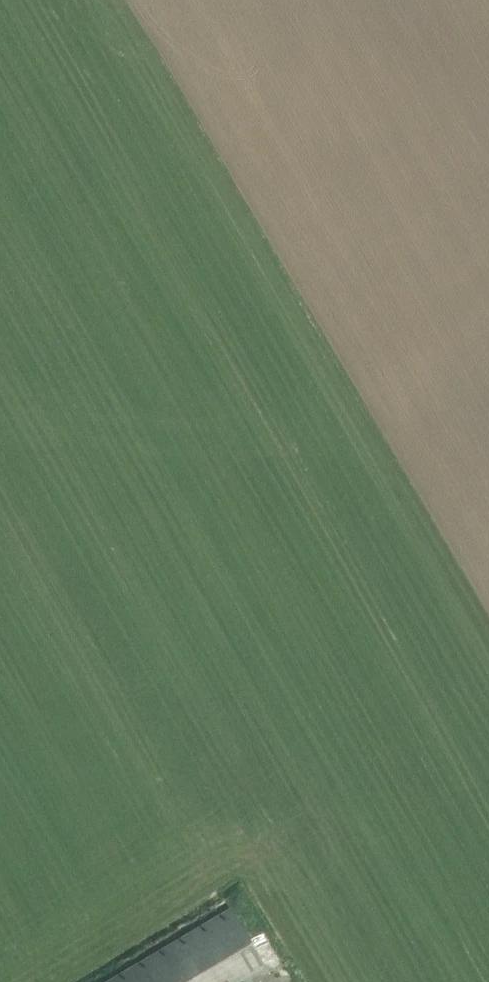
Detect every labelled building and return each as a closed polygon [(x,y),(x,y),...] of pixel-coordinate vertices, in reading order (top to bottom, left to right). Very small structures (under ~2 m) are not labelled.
[(270,971),(231,907),(105,981),(252,981),(270,971)]
